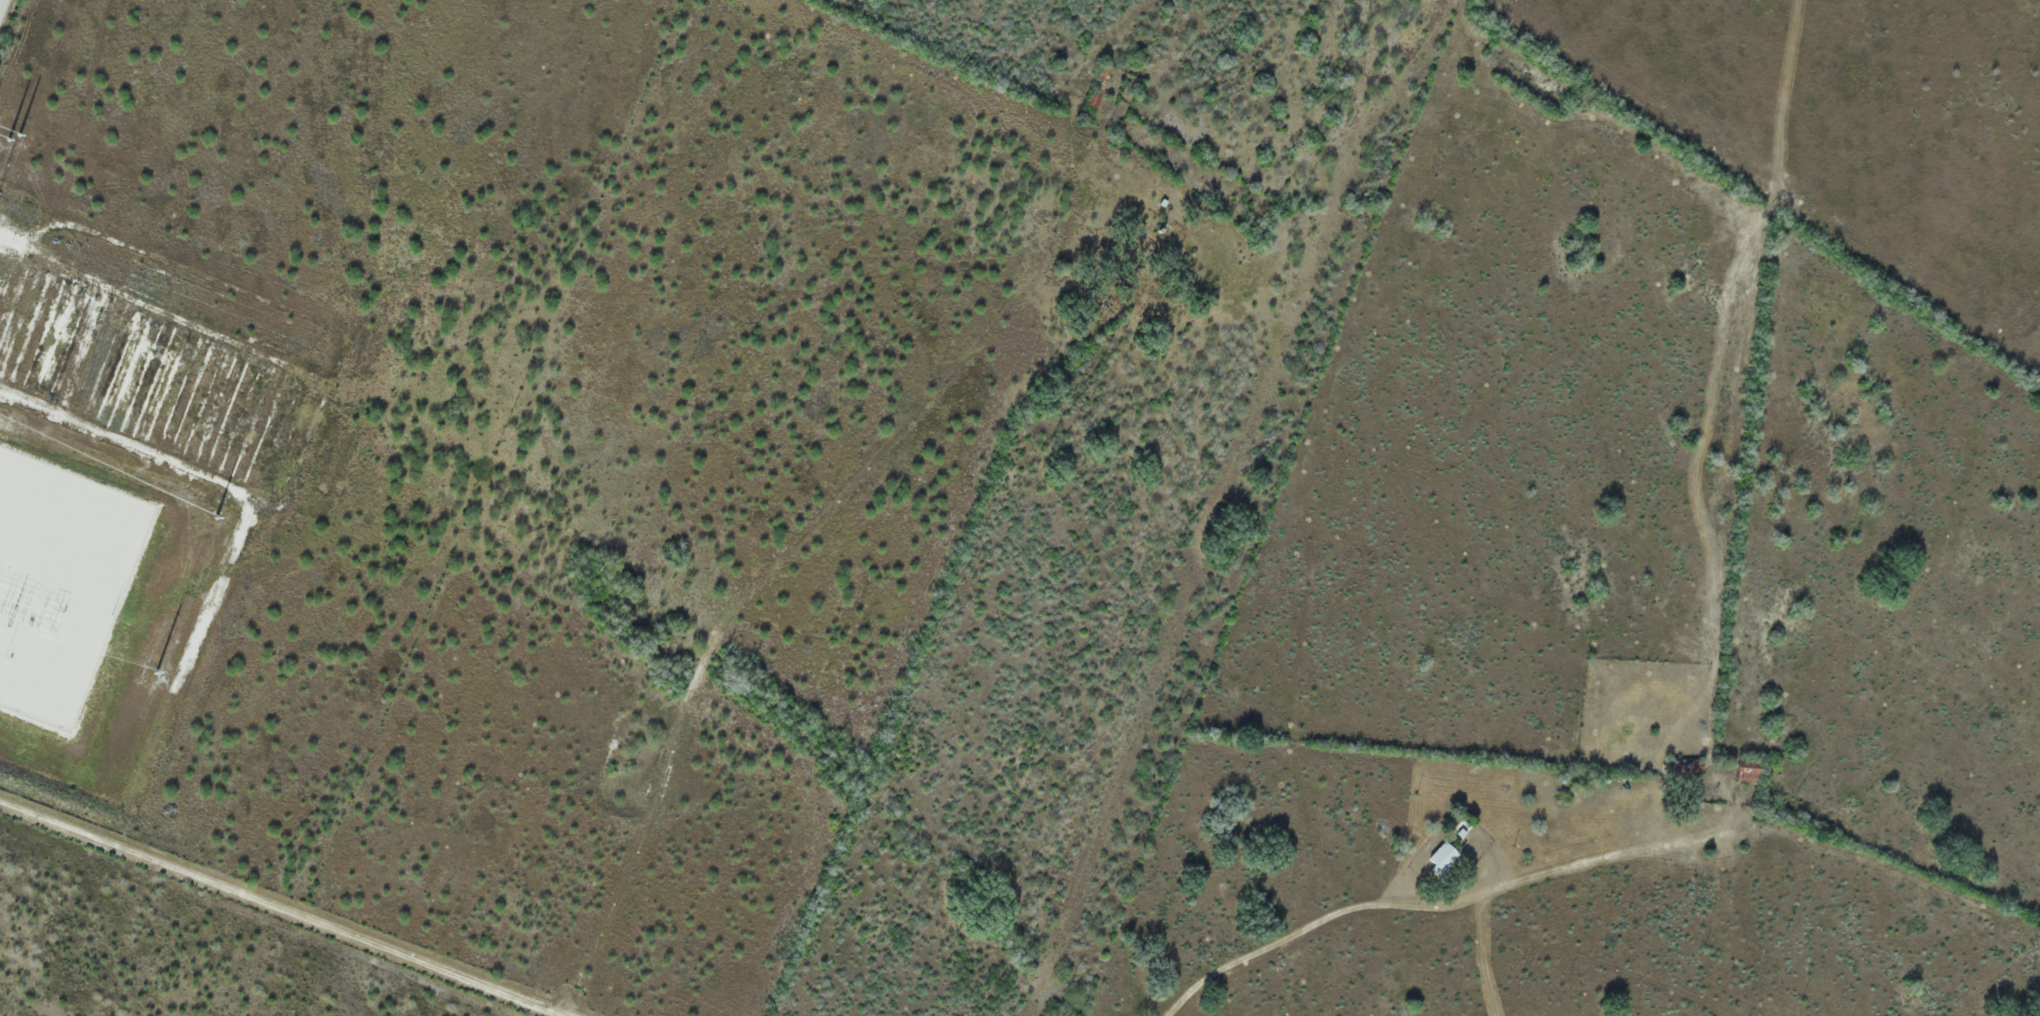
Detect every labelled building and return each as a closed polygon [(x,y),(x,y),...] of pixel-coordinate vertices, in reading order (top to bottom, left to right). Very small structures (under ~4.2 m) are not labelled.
[(1109,77),(1100,74),(1088,105),(1097,108),(1109,77)] [(1760,783),(1759,759),(1737,760),(1738,784),(1760,783)] [(1427,860),(1441,875),(1461,856),(1446,841),(1427,860)]
